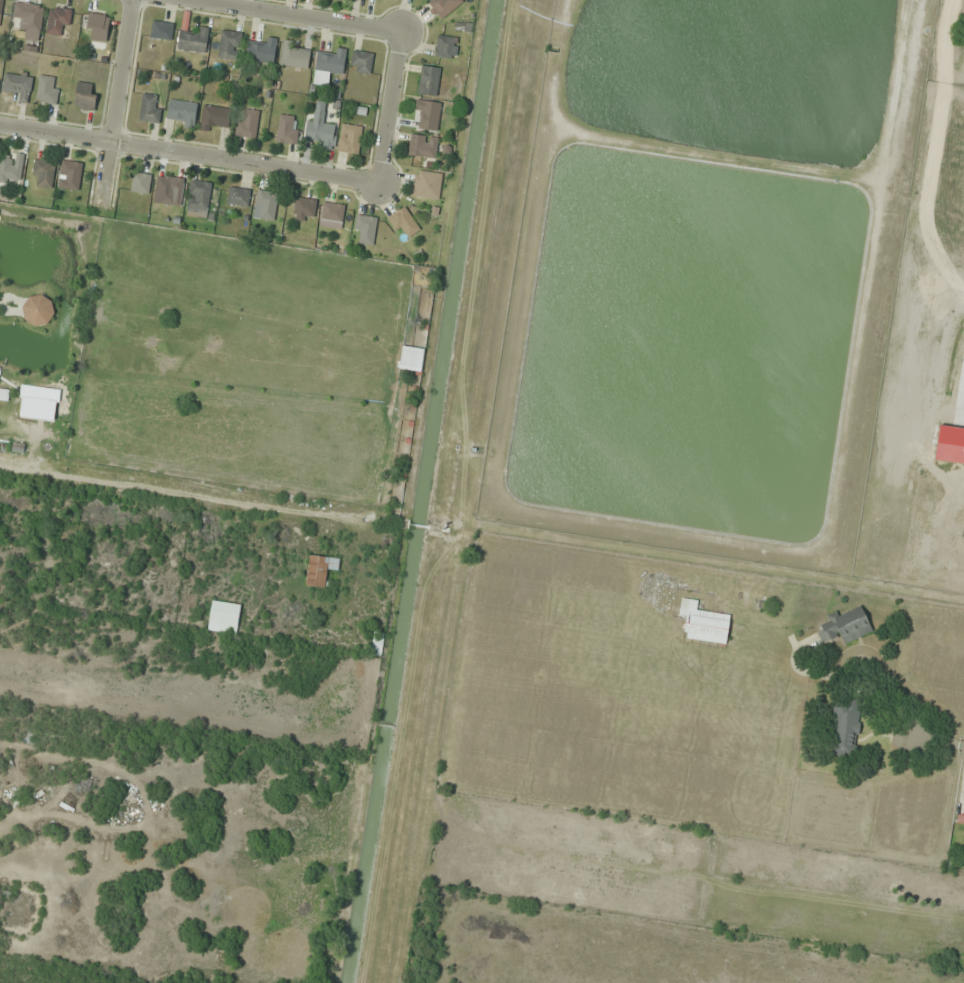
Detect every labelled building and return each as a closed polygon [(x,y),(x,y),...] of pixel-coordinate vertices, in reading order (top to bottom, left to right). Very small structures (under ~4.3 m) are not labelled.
[(462,0),(433,0),(427,5),(439,21),(463,2),(462,0)] [(38,42),(45,7),(22,3),(17,28),(26,29),(24,39),(38,42)] [(61,28),(71,28),(71,9),(49,9),(49,34),(60,35),(61,28)] [(84,29),(94,33),(91,38),(103,43),(113,20),(92,11),(84,29)] [(172,40),(174,24),(153,22),(151,38),(172,40)] [(211,30),(201,28),(198,37),(181,32),(177,47),(204,55),(211,30)] [(243,34),(222,30),(217,57),(237,61),(243,34)] [(458,38),(437,36),(435,57),(456,59),(458,38)] [(278,40),(268,38),(266,47),(249,44),(246,59),(273,65),(278,40)] [(293,42),(283,41),(280,66),(308,69),(310,51),(292,49),(293,42)] [(346,49),(337,49),(336,57),(316,55),(314,85),(330,86),(331,76),(344,77),(346,49)] [(351,72),(372,74),(373,53),(352,52),(351,72)] [(440,69),(421,66),(418,95),(437,97),(440,69)] [(2,90),(21,93),(20,102),(29,103),(33,75),(5,71),(2,90)] [(58,104),(58,78),(38,78),(38,104),(58,104)] [(94,111),(98,85),(77,82),(73,108),(94,111)] [(141,122),(161,122),(161,95),(141,95),(141,122)] [(168,119),(178,119),(177,127),(195,128),(197,104),(169,101),(168,119)] [(416,120),(417,120),(417,129),(439,129),(439,102),(416,102),(416,120)] [(200,129),(217,132),(218,126),(229,128),(231,109),(203,105),(200,129)] [(258,111),(238,110),(237,138),(257,139),(258,111)] [(300,118),(279,115),(276,142),(296,145),(300,118)] [(337,132),(312,119),(303,137),(328,150),(337,132)] [(337,152),(358,155),(363,128),(342,124),(337,152)] [(438,138),(411,135),(409,157),(436,159),(438,138)] [(22,183),(22,154),(0,154),(0,183),(22,183)] [(33,187),(54,187),(54,161),(33,161),(33,187)] [(80,191),(82,163),(61,162),(59,189),(80,191)] [(443,176),(418,170),(413,196),(437,202),(443,176)] [(148,195),(152,176),(134,172),(130,191),(148,195)] [(185,179),(163,176),(160,204),(181,207),(185,179)] [(210,182),(189,182),(189,213),(210,213),(210,182)] [(226,203),(247,208),(251,191),(230,186),(226,203)] [(277,220),(277,192),(257,192),(257,220),(277,220)] [(294,215),(315,217),(316,200),(295,198),(294,215)] [(341,230),(345,205),(323,202),(320,227),(341,230)] [(420,229),(405,207),(387,219),(398,234),(403,230),(409,238),(420,229)] [(360,235),(359,243),(373,245),(377,218),(356,215),(354,234),(360,235)] [(49,296),(25,301),(29,328),(54,324),(49,296)] [(339,570),(339,558),(308,557),(307,587),(326,587),(326,570),(339,570)] [(730,616),(697,611),(699,601),(681,598),(679,617),(688,618),(685,638),(726,644),(730,616)] [(208,632),(236,636),(241,606),(212,602),(208,632)] [(845,644),(872,632),(860,605),(825,620),(827,626),(816,631),(822,645),(842,636),(845,644)] [(859,700),(833,699),(832,757),(858,758),(859,700)]
